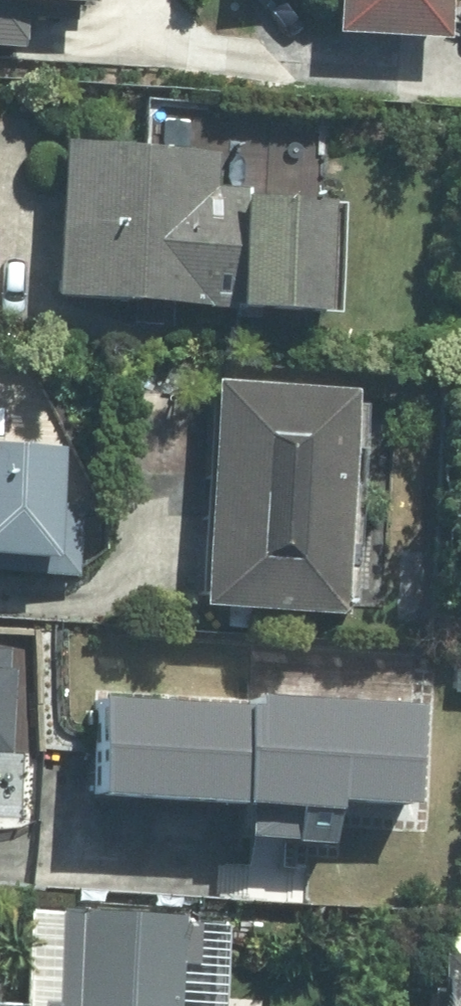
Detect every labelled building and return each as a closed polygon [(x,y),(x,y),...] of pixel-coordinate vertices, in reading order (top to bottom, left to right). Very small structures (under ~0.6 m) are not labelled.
[(83,0),(0,0),(0,47),(12,47),(13,10),(82,13),(83,0)] [(331,20),(447,25),(448,0),(332,0),(331,20)] [(212,153),(186,152),(188,120),(157,118),(155,150),(63,144),(53,300),(315,317),(323,199),(209,192),(212,153)] [(344,395),(198,387),(186,617),(331,625),(344,395)] [(43,570),(47,462),(0,460),(0,568),(43,570)] [(74,803),(225,810),(224,841),(321,845),(323,814),(402,817),(407,713),(79,699),(74,803)] [(259,999),(217,996),(221,921),(16,910),(11,1005),(259,1005),(259,999)] [(437,941),(436,982),(414,981),(413,1005),(460,1005),(460,942),(437,941)]
